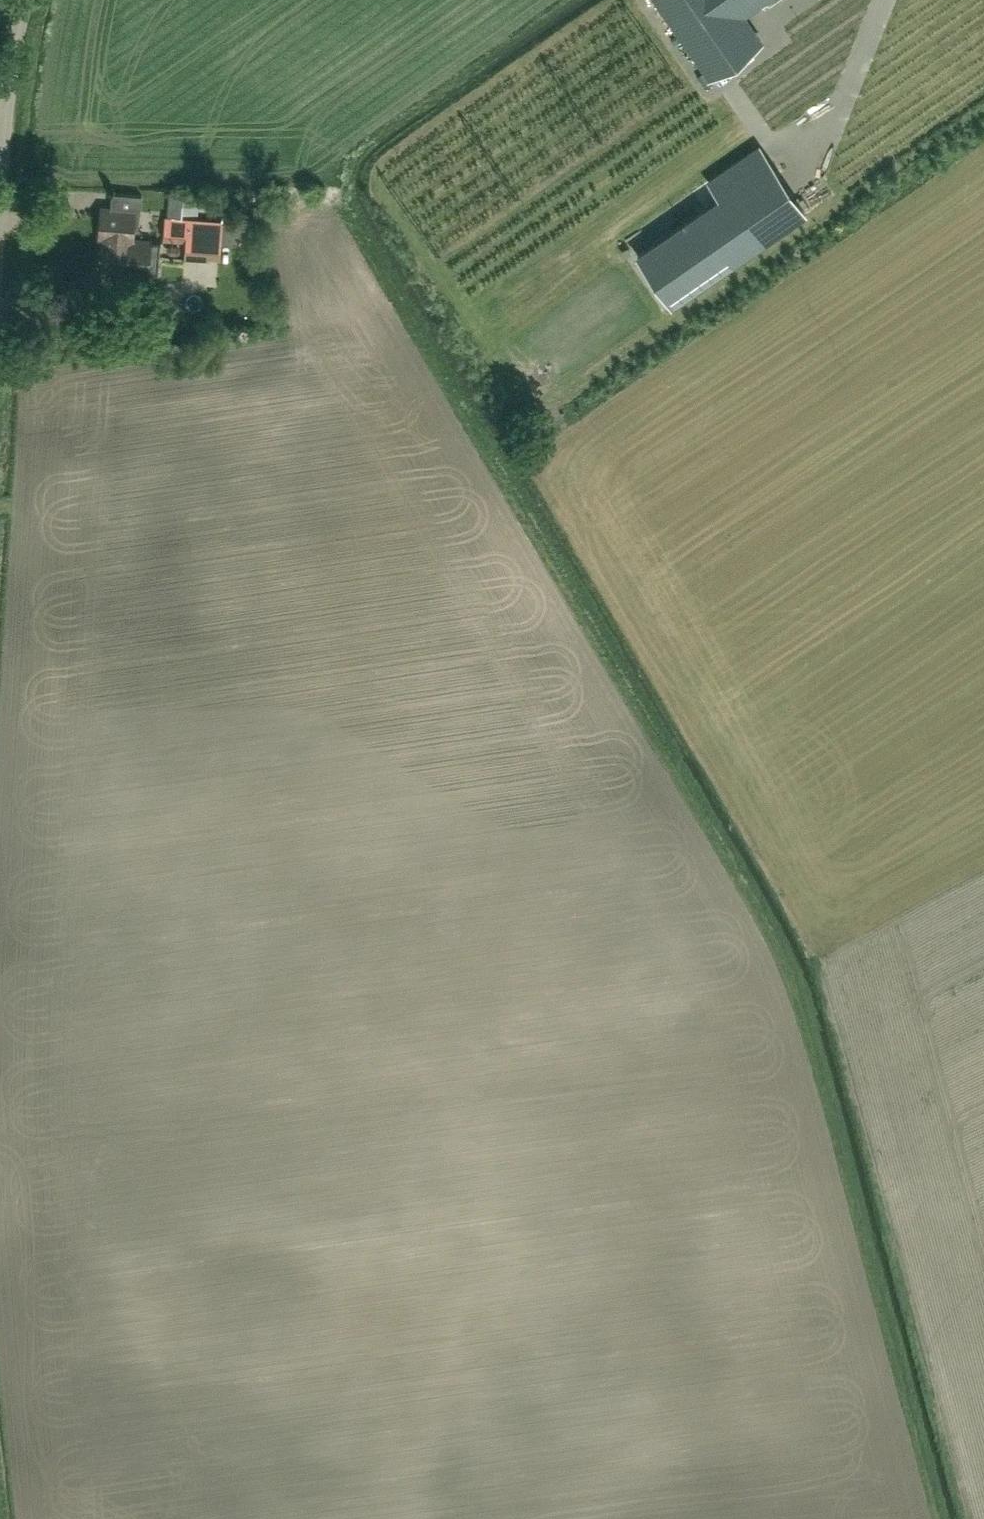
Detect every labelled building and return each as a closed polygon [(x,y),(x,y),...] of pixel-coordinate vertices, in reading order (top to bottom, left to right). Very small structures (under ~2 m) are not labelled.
[(761,41),(741,13),(761,0),(657,0),(710,77),(761,41)] [(734,82),(779,51),(771,40),(726,71),(734,82)] [(804,212),(770,162),(637,253),(672,304),(804,212)] [(235,213),(234,217),(222,216),(220,231),(211,230),(212,219),(182,216),(185,191),(169,189),(167,215),(165,215),(163,239),(186,241),(184,259),(208,261),(208,257),(220,258),(221,244),(232,245),(232,238),(239,238),(241,214),(235,213)] [(97,234),(102,234),(99,267),(158,272),(160,242),(152,241),(152,239),(134,237),(134,229),(138,229),(140,207),(100,204),(97,234)]
